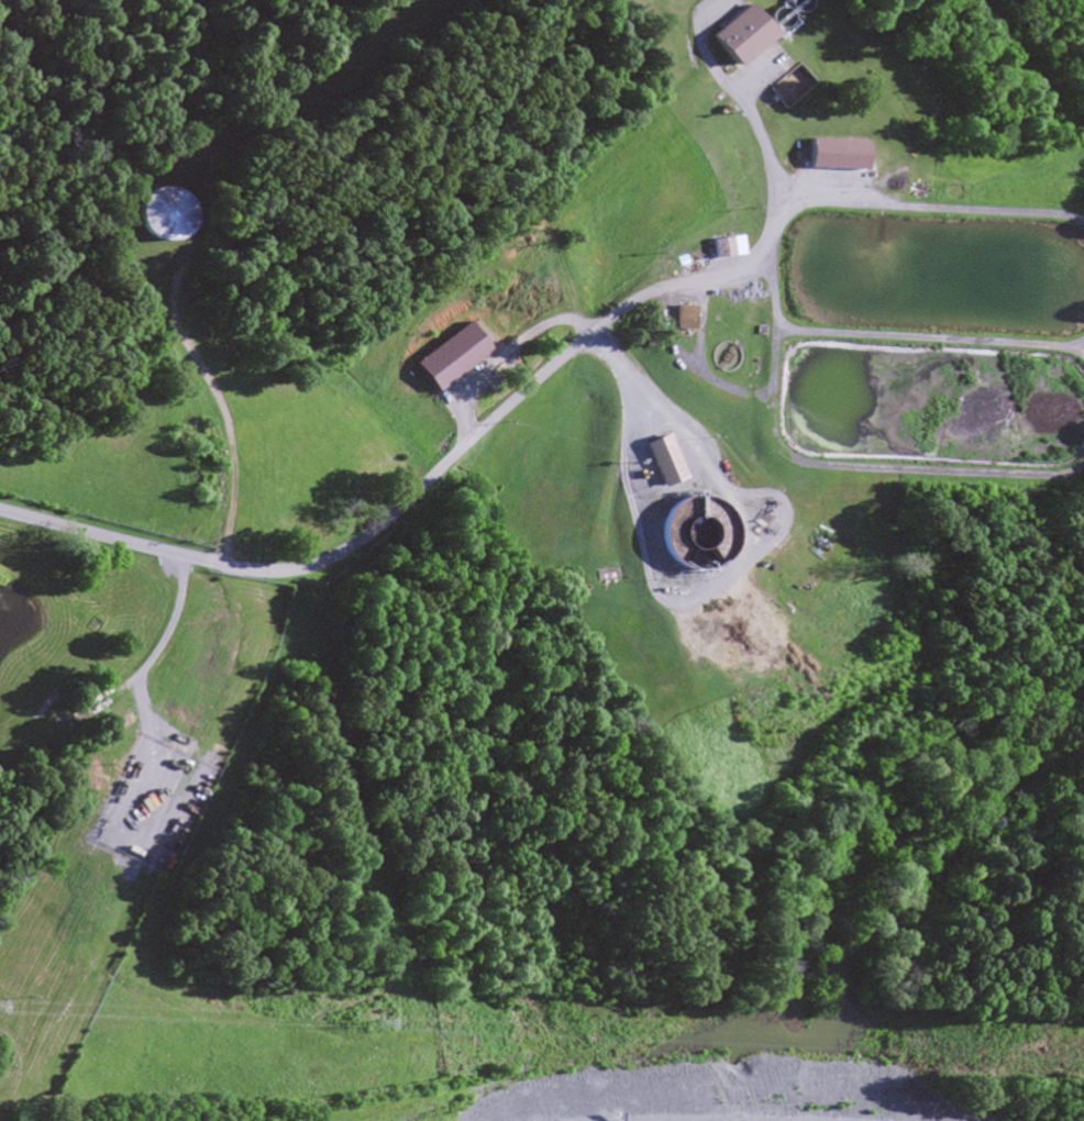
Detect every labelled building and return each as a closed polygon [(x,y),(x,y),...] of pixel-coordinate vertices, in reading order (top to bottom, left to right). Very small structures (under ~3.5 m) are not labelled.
[(712,33),(750,1),(776,33),(739,64),(712,33)] [(812,140),(871,141),(871,168),(811,166),(812,140)] [(139,190),(141,242),(175,240),(172,188),(139,190)] [(714,237),(743,233),(745,255),(717,258),(714,237)] [(674,326),(675,302),(696,303),(695,328),(674,326)] [(417,362),(471,318),(494,345),(441,390),(417,362)] [(663,485),(646,442),(670,433),(686,476),(663,485)] [(664,567),(727,568),(728,497),(666,495),(664,567)]
